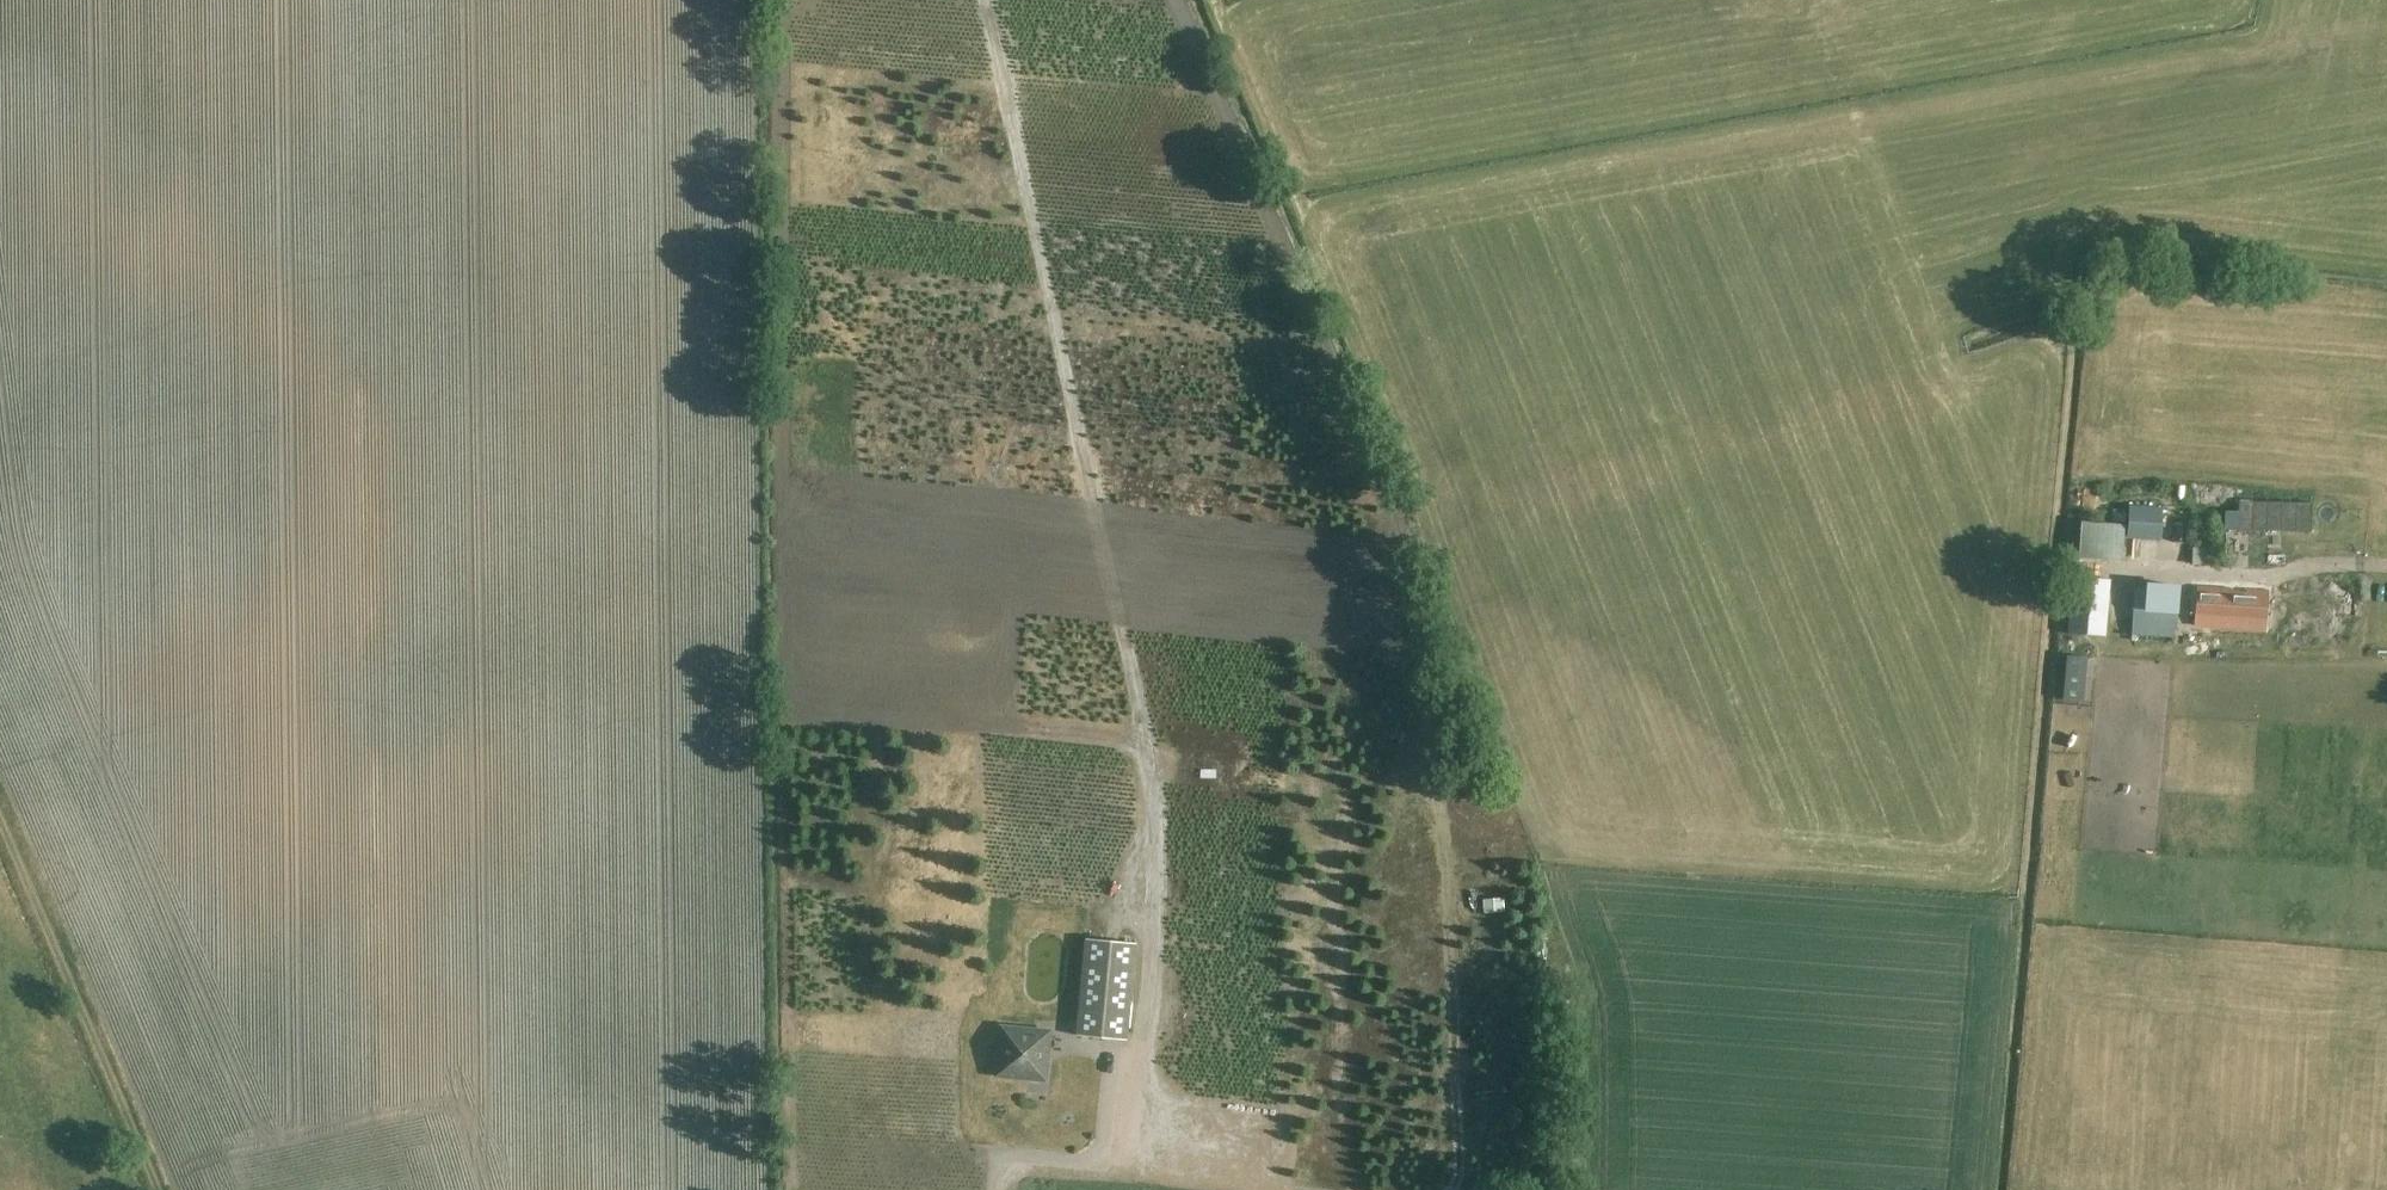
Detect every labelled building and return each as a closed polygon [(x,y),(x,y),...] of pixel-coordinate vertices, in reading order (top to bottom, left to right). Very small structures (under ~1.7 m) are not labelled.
[(2128,507),(2126,539),(2160,541),(2162,501),(2147,500),(2147,509),(2128,507)] [(2083,557),(2120,560),(2123,531),(2086,527),(2083,557)] [(2221,549),(2192,548),(2192,565),(2221,566),(2221,549)] [(2104,638),(2108,581),(2073,578),(2071,599),(2060,599),(2058,634),(2104,638)] [(2174,638),(2176,585),(2147,583),(2147,589),(2133,588),(2131,635),(2174,638)] [(2264,631),(2267,595),(2197,590),(2195,627),(2264,631)] [(1125,1041),(1134,944),(1085,939),(1076,1036),(1125,1041)] [(1044,1080),(1048,1032),(1001,1028),(996,1075),(1044,1080)]
